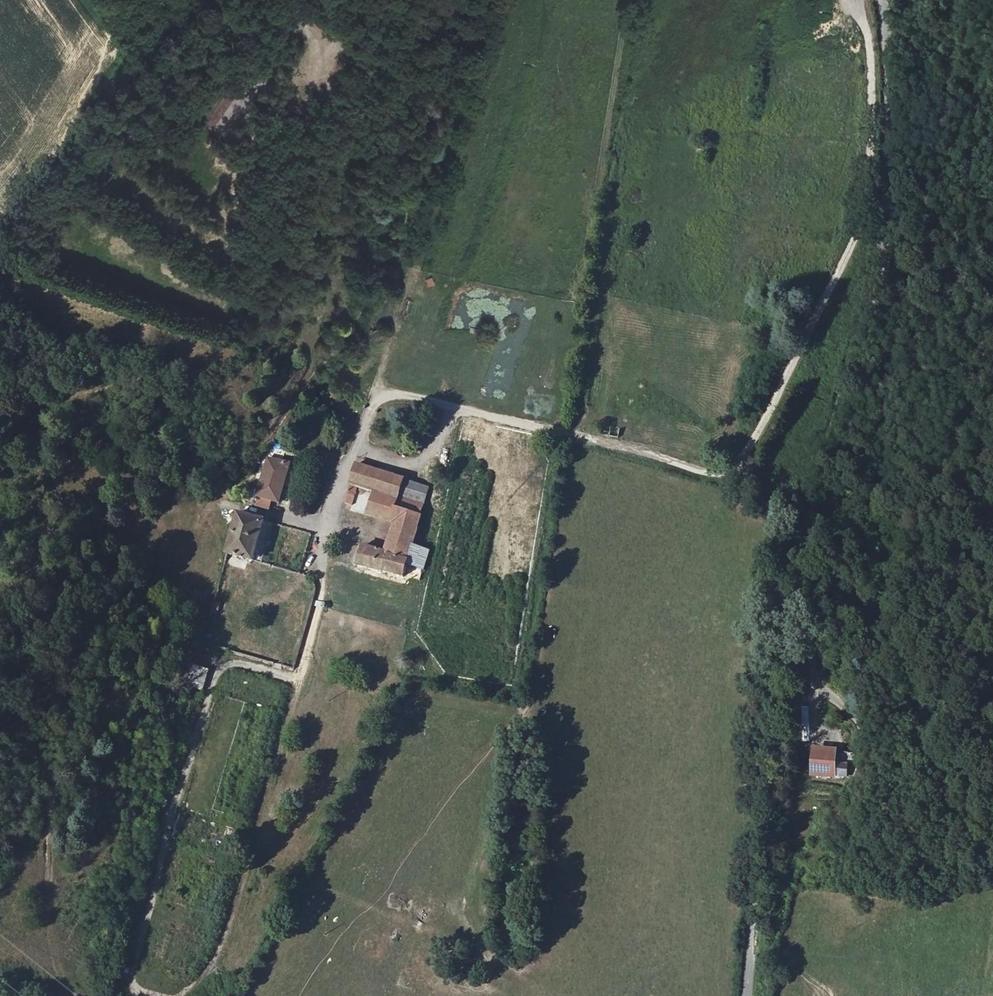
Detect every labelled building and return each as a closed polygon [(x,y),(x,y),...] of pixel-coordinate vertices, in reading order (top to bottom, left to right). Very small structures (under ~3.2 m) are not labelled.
[(217,128),(234,97),(225,92),(208,123),(217,128)] [(270,459),(259,497),(256,506),(271,510),(273,502),(280,504),(292,466),(270,459)] [(408,568),(425,572),(431,552),(414,549),(426,507),(400,500),(405,482),(358,468),(353,486),(374,493),(369,512),(397,520),(388,554),(364,549),(358,565),(405,578),(408,568)] [(227,553),(255,561),(266,520),(239,513),(227,553)] [(809,746),(809,778),(847,778),(847,761),(836,761),(836,746),(809,746)] [(746,785),(756,787),(757,779),(747,778),(746,785)]
